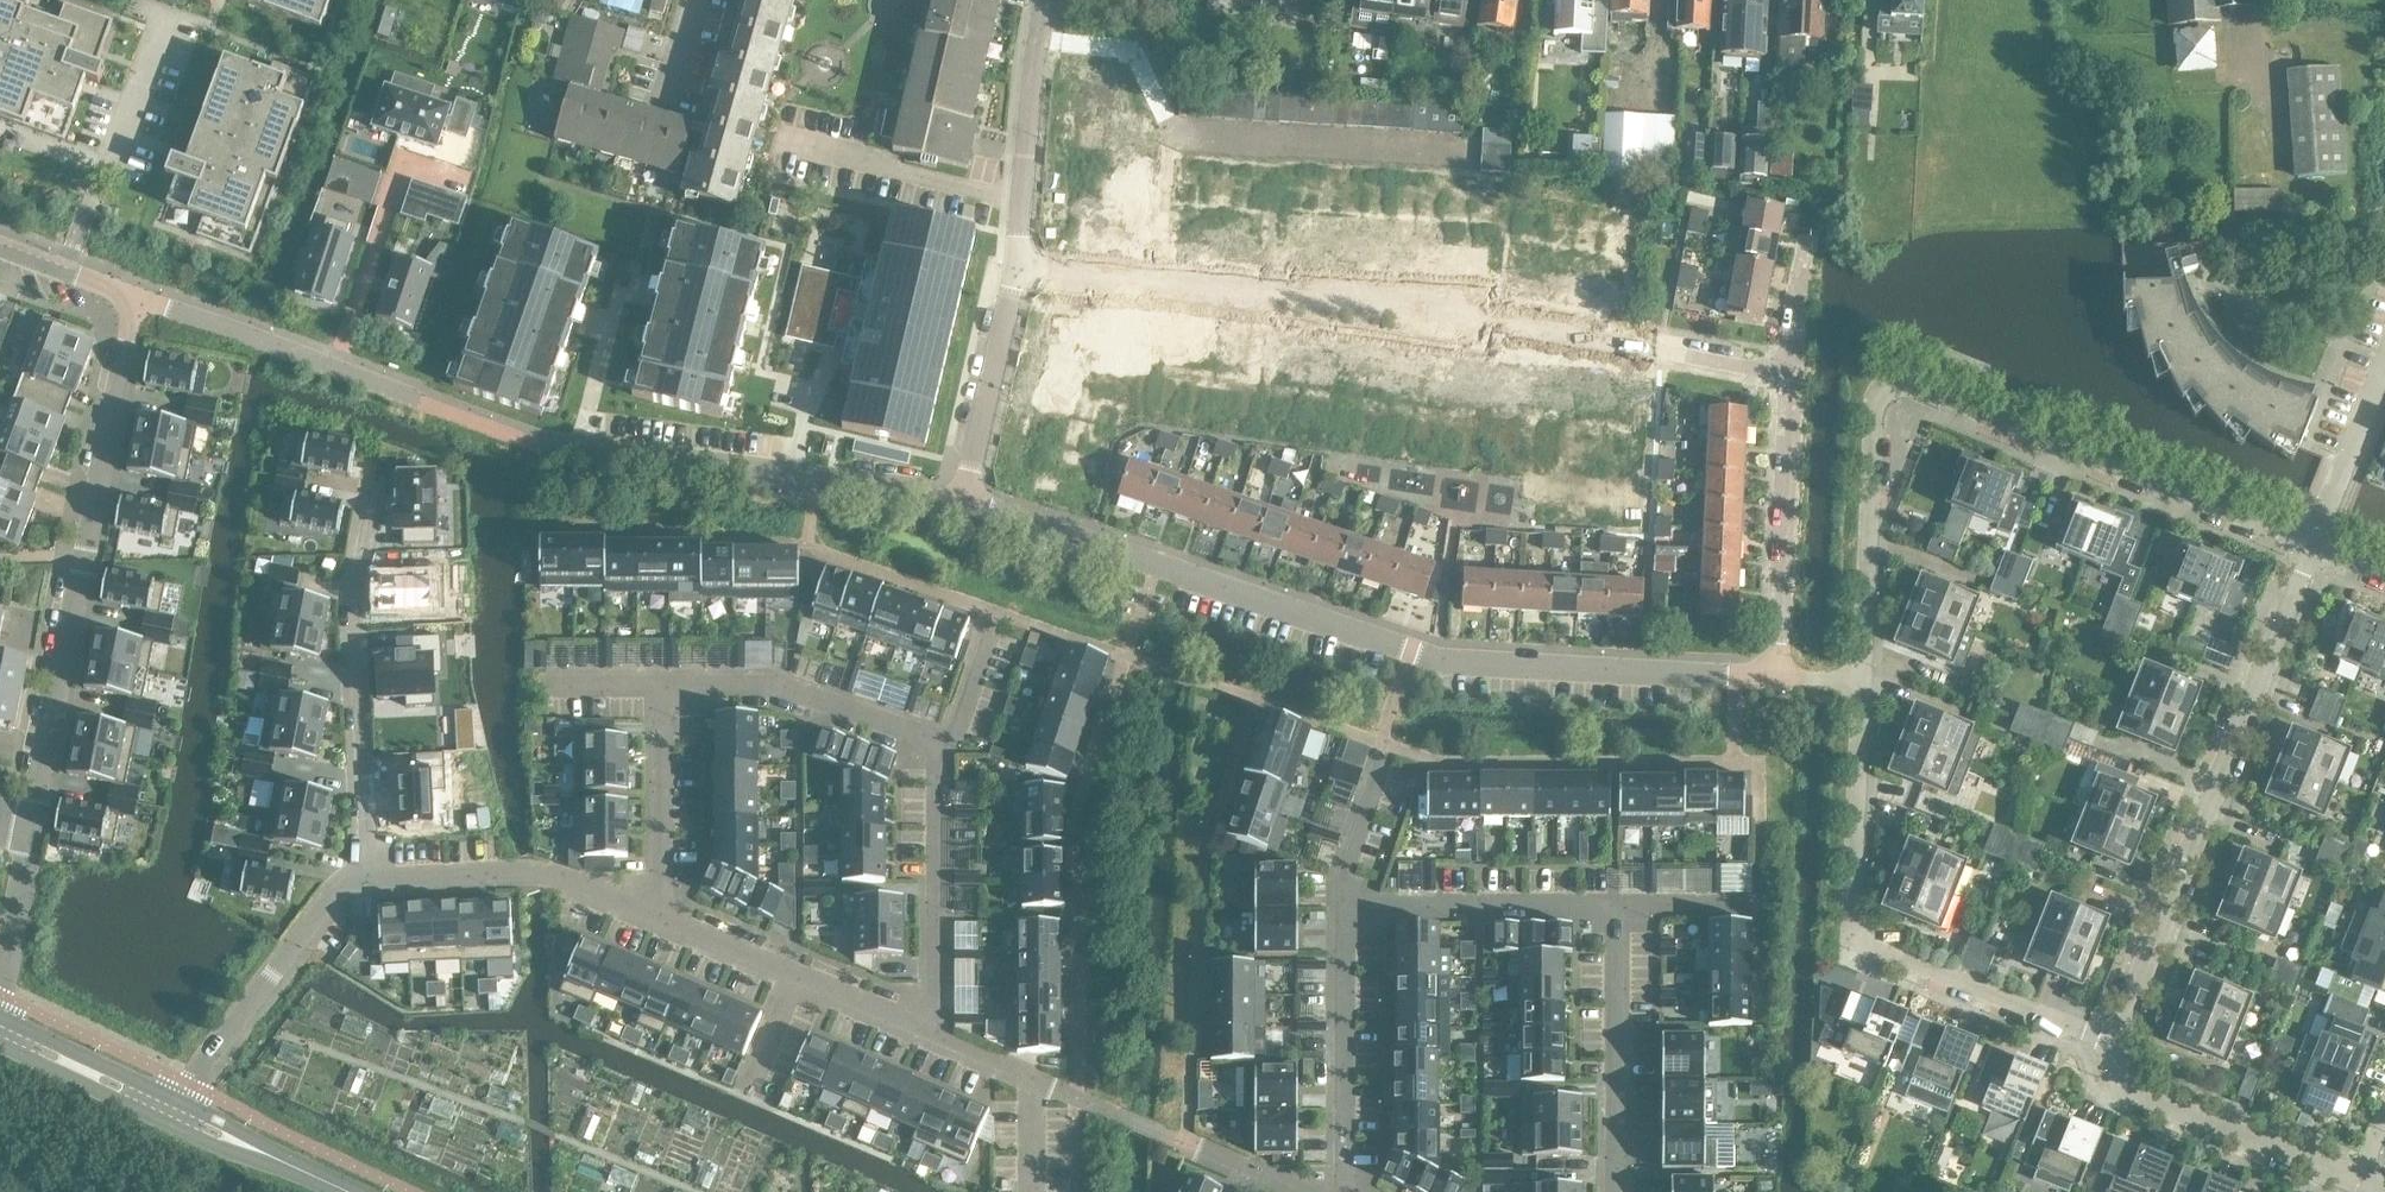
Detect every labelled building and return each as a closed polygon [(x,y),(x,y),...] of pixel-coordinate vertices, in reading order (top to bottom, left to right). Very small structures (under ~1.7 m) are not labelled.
[(322,31),(333,0),(237,0),(322,31)] [(514,9),(517,0),(488,0),(514,9)] [(747,10),(787,21),(793,0),(750,0),(747,10)] [(932,12),(927,11),(902,114),(887,111),(881,138),(896,141),(893,151),(906,154),(922,158),(920,165),(936,169),(938,162),(966,169),(975,136),(979,120),(973,118),(1001,0),(935,0),(932,12)] [(1394,11),(1395,0),(1361,0),(1360,6),(1354,5),(1351,21),(1391,28),(1394,11)] [(1394,11),(1414,14),(1413,20),(1463,28),(1467,0),(1395,0),(1394,11)] [(1517,0),(1482,0),(1479,25),(1513,30),(1517,0)] [(1547,6),(1555,7),(1554,35),(1582,36),(1581,59),(1605,60),(1608,1),(1594,0),(1548,0),(1547,6)] [(1610,67),(1640,68),(1647,58),(1649,49),(1649,40),(1644,31),(1645,22),(1647,0),(1613,0),(1610,67)] [(1667,29),(1702,31),(1708,18),(1709,0),(1668,0),(1667,29)] [(1742,55),(1745,0),(1724,0),(1723,20),(1723,55),(1742,55)] [(1742,55),(1763,56),(1766,0),(1745,0),(1742,55)] [(1775,74),(1803,76),(1805,38),(1819,38),(1819,35),(1822,35),(1823,18),(1820,18),(1821,0),(1783,0),(1782,16),(1777,16),(1775,74)] [(1879,18),(1922,20),(1923,0),(1880,0),(1879,18)] [(2247,8),(2246,0),(2170,0),(2172,27),(2221,23),(2220,10),(2247,8)] [(95,65),(110,21),(63,4),(57,22),(0,1),(0,117),(62,140),(81,90),(78,89),(82,78),(97,84),(103,68),(95,65)] [(386,8),(377,35),(389,39),(398,11),(386,8)] [(777,58),(787,21),(747,10),(737,47),(777,58)] [(625,31),(574,16),(556,78),(600,91),(613,48),(619,50),(625,31)] [(2216,25),(2175,27),(2177,69),(2217,68),(2216,25)] [(464,27),(457,55),(482,62),(489,34),(464,27)] [(777,58),(737,47),(733,61),(721,58),(715,81),(767,95),(777,58)] [(270,74),(225,58),(196,138),(191,152),(194,152),(190,163),(174,158),(167,176),(177,179),(168,204),(204,218),(198,236),(252,255),(316,79),(274,64),(270,74)] [(2346,174),(2338,66),(2291,70),(2298,177),(2346,174)] [(1361,78),(1359,91),(1382,95),(1384,81),(1361,78)] [(386,88),(373,129),(437,150),(445,127),(449,128),(447,132),(465,138),(476,106),(458,100),(452,119),(448,118),(450,110),(429,102),(434,88),(413,81),(408,96),(386,88)] [(723,96),(716,121),(757,132),(767,95),(715,81),(711,93),(723,96)] [(1872,87),(1855,86),(1853,111),(1870,112),(1872,87)] [(1278,123),(1280,94),(1267,93),(1265,122),(1278,123)] [(1298,124),(1300,95),(1280,94),(1278,123),(1298,124)] [(587,148),(599,104),(568,95),(556,139),(587,148)] [(1316,125),(1318,96),(1300,95),(1298,124),(1316,125)] [(1336,98),(1318,96),(1316,125),(1333,126),(1336,98)] [(1347,127),(1349,98),(1336,98),(1333,126),(1347,127)] [(1361,128),(1362,99),(1349,98),(1347,127),(1361,128)] [(1373,129),(1375,100),(1362,99),(1361,128),(1373,129)] [(1386,130),(1388,101),(1375,100),(1373,129),(1386,130)] [(1402,102),(1388,101),(1386,130),(1400,131),(1402,102)] [(1414,131),(1415,103),(1402,102),(1400,131),(1414,131)] [(1425,132),(1427,104),(1415,103),(1414,131),(1425,132)] [(629,112),(599,104),(587,148),(617,156),(629,112)] [(1425,132),(1443,133),(1445,105),(1427,104),(1425,132)] [(1462,106),(1445,105),(1443,133),(1460,134),(1462,106)] [(1770,131),(1772,110),(1762,109),(1760,131),(1770,131)] [(659,121),(629,112),(617,156),(647,165),(659,121)] [(1664,158),(1666,158),(1668,116),(1604,113),(1601,175),(1640,177),(1640,172),(1664,173),(1664,158)] [(690,129),(659,121),(647,165),(678,173),(690,129)] [(716,121),(706,158),(747,169),(757,132),(716,121)] [(1062,160),(1057,205),(1058,206),(1058,207),(1059,208),(1060,208),(1058,230),(1057,236),(1057,237),(1058,238),(1059,239),(1060,240),(1062,241),(1072,242),(1128,247),(1129,247),(1130,246),(1132,246),(1132,244),(1133,243),(1135,215),(1136,215),(1137,215),(1138,214),(1138,213),(1143,168),(1143,164),(1143,163),(1142,162),(1141,162),(1141,161),(1143,134),(1143,133),(1143,132),(1142,131),(1141,130),(1140,129),(1139,129),(1073,123),(1071,123),(1070,123),(1069,124),(1068,125),(1068,127),(1067,132),(1065,154),(1064,154),(1063,155),(1062,156),(1062,157),(1062,160)] [(1143,155),(1163,156),(1165,128),(1145,128),(1143,155)] [(1481,145),(1509,147),(1510,133),(1482,131),(1481,145)] [(1739,134),(1738,176),(1766,177),(1767,135),(1739,134)] [(1601,138),(1573,136),(1572,160),(1600,161),(1601,138)] [(1708,139),(1684,138),(1682,172),(1706,173),(1708,139)] [(1710,168),(1709,179),(1726,179),(1726,169),(1733,170),(1735,139),(1711,138),(1710,168)] [(1509,147),(1481,145),(1480,159),(1508,159),(1509,147)] [(1794,174),(1794,154),(1772,153),(1771,173),(1794,174)] [(747,169),(706,158),(706,159),(693,156),(683,193),(736,207),(747,169)] [(1508,175),(1508,159),(1480,159),(1479,173),(1508,175)] [(1215,160),(1214,172),(1226,173),(1227,161),(1215,160)] [(1227,161),(1226,173),(1237,174),(1238,162),(1227,161)] [(1266,163),(1265,175),(1277,176),(1278,164),(1266,163)] [(1278,164),(1277,176),(1289,177),(1290,166),(1278,164)] [(1317,167),(1316,178),(1328,179),(1329,168),(1317,167)] [(1329,168),(1328,179),(1340,181),(1341,169),(1329,168)] [(1369,170),(1368,182),(1379,183),(1380,171),(1369,170)] [(1380,171),(1379,183),(1391,184),(1392,172),(1380,171)] [(435,188),(430,204),(462,215),(467,199),(435,188)] [(1526,188),(1524,199),(1536,201),(1538,190),(1526,188)] [(2279,189),(2234,190),(2234,212),(2279,211),(2279,189)] [(1538,190),(1536,201),(1548,203),(1550,192),(1538,190)] [(1578,191),(1576,203),(1587,205),(1590,193),(1578,191)] [(1590,193),(1587,205),(1599,207),(1601,195),(1590,193)] [(1629,195),(1627,207),(1639,209),(1641,197),(1629,195)] [(1641,197),(1639,209),(1651,211),(1653,199),(1641,197)] [(1196,198),(1192,250),(1218,252),(1223,201),(1196,198)] [(1223,201),(1218,252),(1244,255),(1248,203),(1223,201)] [(1743,230),(1778,236),(1783,207),(1748,201),(1743,230)] [(1248,203),(1244,255),(1269,257),(1274,206),(1248,203)] [(1274,206),(1269,257),(1296,259),(1301,208),(1274,206)] [(1301,208),(1296,259),(1322,262),(1327,211),(1301,208)] [(1692,209),(1689,220),(1708,223),(1710,212),(1692,209)] [(1327,211),(1322,262),(1348,264),(1353,213),(1327,211)] [(804,268),(787,337),(833,348),(839,325),(865,331),(842,429),(924,448),(976,231),(893,212),(870,309),(851,305),(857,281),(804,268)] [(1353,213),(1348,264),(1373,267),(1378,216),(1353,213)] [(1378,216),(1373,267),(1400,269),(1405,218),(1378,216)] [(601,246),(513,217),(458,384),(546,412),(601,246)] [(316,229),(295,293),(331,304),(352,241),(345,239),(350,226),(327,218),(323,232),(316,229)] [(1708,223),(1689,220),(1687,232),(1705,236),(1708,223)] [(764,247),(675,223),(628,392),(718,416),(764,247)] [(1778,236),(1743,230),(1738,258),(1772,264),(1778,236)] [(1504,231),(1495,282),(1521,286),(1530,236),(1504,231)] [(2373,233),(2374,246),(2384,245),(2384,232),(2373,233)] [(1530,236),(1521,286),(1546,291),(1555,240),(1530,236)] [(2134,312),(2147,362),(2148,362),(2148,360),(2157,356),(2181,401),(2183,401),(2182,399),(2190,393),(2224,432),(2225,431),(2224,430),(2231,422),(2273,451),(2274,450),(2273,449),(2277,440),(2299,449),(2317,403),(2310,400),(2315,389),(2302,387),(2285,383),(2268,376),(2252,368),(2237,358),(2223,346),(2211,332),(2200,317),(2192,301),(2185,284),(2182,275),(2196,272),(2194,262),(2180,265),(2177,252),(2164,255),(2167,269),(2123,279),(2123,278),(2122,278),(2122,315),(2124,315),(2124,314),(2134,312)] [(398,257),(377,319),(413,331),(433,269),(398,257)] [(1772,264),(1738,258),(1732,286),(1767,292),(1772,264)] [(1681,264),(1679,276),(1697,279),(1699,268),(1681,264)] [(1697,279),(1679,276),(1677,288),(1695,292),(1697,279)] [(1762,321),(1767,292),(1732,286),(1727,314),(1762,321)] [(0,306),(0,338),(4,340),(17,307),(2,301),(0,306)] [(1026,414),(1025,415),(1026,417),(1027,418),(1028,419),(1029,419),(1039,422),(1094,434),(1095,434),(1097,434),(1098,433),(1099,432),(1099,431),(1106,403),(1107,403),(1108,403),(1109,402),(1109,401),(1119,357),(1119,354),(1119,353),(1119,352),(1118,351),(1117,351),(1123,324),(1123,323),(1123,322),(1123,321),(1122,319),(1121,319),(1120,318),(1055,304),(1053,304),(1052,304),(1051,305),(1050,306),(1049,307),(1048,312),(1043,334),(1042,334),(1041,335),(1040,335),(1040,336),(1039,339),(1029,384),(1030,385),(1030,386),(1031,387),(1032,387),(1027,408),(1026,414)] [(45,318),(33,350),(85,370),(90,355),(87,354),(91,343),(64,333),(67,326),(45,318)] [(1200,325),(1192,376),(1217,380),(1225,329),(1200,325)] [(1225,329),(1217,380),(1243,384),(1251,333),(1225,329)] [(1251,333),(1243,384),(1268,387),(1276,337),(1251,333)] [(1276,337),(1268,387),(1293,391),(1301,341),(1276,337)] [(1301,341),(1293,391),(1319,395),(1327,345),(1301,341)] [(1327,345),(1319,395),(1344,399),(1352,349),(1327,345)] [(1352,349),(1344,399),(1370,403),(1377,353),(1352,349)] [(33,350),(18,389),(68,407),(76,384),(79,385),(85,370),(33,350)] [(1377,353),(1370,403),(1395,407),(1403,356),(1377,353)] [(151,356),(145,386),(189,395),(203,398),(209,368),(151,356)] [(1403,356),(1395,407),(1421,411),(1429,361),(1403,356)] [(1512,375),(1510,426),(1536,427),(1539,376),(1512,375)] [(1539,376),(1536,427),(1562,428),(1564,377),(1539,376)] [(1564,377),(1562,428),(1588,429),(1590,378),(1564,377)] [(1590,378),(1588,429),(1614,430),(1617,379),(1590,378)] [(18,389),(4,427),(56,447),(62,432),(59,431),(68,407),(18,389)] [(189,395),(186,409),(214,414),(217,400),(203,398),(189,395)] [(1708,438),(1743,440),(1745,409),(1709,408),(1708,438)] [(186,409),(184,423),(197,425),(212,428),(214,414),(186,409)] [(139,414),(133,443),(192,454),(197,425),(184,423),(139,414)] [(1174,414),(1172,426),(1184,428),(1186,416),(1174,414)] [(1186,416),(1184,428),(1196,430),(1197,418),(1186,416)] [(1225,422),(1223,434),(1235,435),(1236,424),(1225,422)] [(1236,424),(1235,435),(1246,437),(1248,425),(1236,424)] [(1659,426),(1659,442),(1675,443),(1676,427),(1659,426)] [(0,439),(0,469),(39,484),(48,460),(51,461),(56,447),(4,427),(0,439)] [(1275,429),(1274,441),(1285,443),(1287,431),(1275,429)] [(1155,447),(1165,451),(1171,435),(1161,431),(1155,447)] [(1287,431),(1285,443),(1297,445),(1299,433),(1287,431)] [(350,477),(356,447),(350,446),(352,439),(329,434),(328,441),(298,435),(292,465),(308,469),(350,477)] [(1171,435),(1165,451),(1175,454),(1181,438),(1171,435)] [(1326,437),(1324,449),(1336,450),(1338,439),(1326,437)] [(1743,440),(1708,438),(1707,467),(1742,469),(1743,440)] [(1338,439),(1336,450),(1348,452),(1350,440),(1338,439)] [(1213,456),(1223,459),(1228,443),(1218,440),(1213,456)] [(133,443),(128,472),(172,481),(186,483),(192,454),(133,443)] [(1228,443),(1223,459),(1233,462),(1238,447),(1228,443)] [(1377,444),(1375,456),(1387,458),(1389,446),(1377,444)] [(1389,446),(1387,458),(1399,459),(1401,448),(1389,446)] [(1944,505),(1971,516),(1991,466),(1980,462),(1982,459),(1962,451),(1955,467),(1959,468),(1944,505)] [(1497,452),(1479,453),(1479,467),(1497,466),(1497,452)] [(1276,476),(1282,460),(1272,456),(1266,472),(1276,476)] [(1292,463),(1282,460),(1276,476),(1286,479),(1292,463)] [(1658,460),(1658,470),(1674,471),(1674,460),(1658,460)] [(1119,496),(1148,505),(1159,472),(1131,462),(1119,496)] [(306,482),(308,469),(292,465),(280,463),(278,477),(306,482)] [(1523,463),(1522,475),(1534,476),(1535,464),(1523,463)] [(1535,464),(1534,476),(1546,476),(1547,464),(1535,464)] [(1574,465),(1574,477),(1586,478),(1586,466),(1574,465)] [(1586,466),(1586,478),(1597,478),(1598,466),(1586,466)] [(1991,466),(1971,516),(1999,527),(2013,490),(2016,491),(2023,475),(2003,467),(2001,470),(1991,466)] [(1742,469),(1707,467),(1705,496),(1741,498),(1742,469)] [(28,523),(33,509),(30,508),(39,484),(0,469),(0,513),(28,523)] [(1673,481),(1674,471),(1658,470),(1657,481),(1673,481)] [(1159,472),(1148,505),(1175,515),(1187,481),(1159,472)] [(398,511),(396,511),(396,531),(403,531),(403,545),(437,544),(435,473),(400,474),(400,495),(398,496),(398,511)] [(303,496),(306,482),(278,477),(275,491),(286,493),(303,496)] [(1331,496),(1337,480),(1327,477),(1321,492),(1331,496)] [(1347,483),(1337,480),(1331,496),(1341,499),(1347,483)] [(172,481),(169,494),(197,500),(200,486),(186,483),(172,481)] [(1203,524),(1214,491),(1187,481),(1175,515),(1203,524)] [(1230,534),(1242,500),(1214,491),(1203,524),(1230,534)] [(338,535),(344,505),(303,496),(286,493),(280,523),(338,535)] [(169,494),(166,508),(180,511),(195,514),(197,500),(169,494)] [(2054,549),(2082,560),(2101,510),(2091,506),(2092,502),(2072,494),(2066,511),(2069,512),(2054,549)] [(1385,514),(1391,498),(1381,495),(1375,510),(1385,514)] [(1537,496),(1536,526),(1654,530),(1655,501),(1537,496)] [(1739,527),(1741,498),(1705,496),(1704,526),(1739,527)] [(1401,501),(1391,498),(1385,514),(1395,517),(1401,501)] [(122,499),(116,530),(174,541),(180,511),(166,508),(122,499)] [(1269,510),(1242,500),(1230,534),(1257,543),(1269,510)] [(1655,517),(1655,523),(1671,524),(1672,508),(1656,506),(1656,517),(1655,517)] [(1433,512),(1418,507),(1413,523),(1427,528),(1433,512)] [(1297,519),(1269,510),(1257,543),(1285,553),(1297,519)] [(2101,510),(2082,560),(2109,570),(2124,534),(2127,535),(2133,519),(2113,511),(2112,514),(2101,510)] [(15,548),(19,537),(22,538),(28,523),(0,513),(0,542),(15,548)] [(1324,529),(1297,519),(1285,553),(1312,562),(1324,529)] [(1671,524),(1655,523),(1654,538),(1670,538),(1671,524)] [(1702,555),(1738,557),(1739,527),(1704,526),(1702,555)] [(1312,562),(1340,572),(1351,538),(1324,529),(1312,562)] [(1485,545),(1496,546),(1497,529),(1486,529),(1485,545)] [(1497,529),(1496,546),(1506,547),(1507,530),(1497,529)] [(1542,549),(1553,549),(1554,533),(1543,532),(1542,549)] [(1554,533),(1553,549),(1563,550),(1564,534),(1554,533)] [(1599,552),(1612,553),(1613,537),(1600,536),(1599,552)] [(1613,537),(1612,553),(1625,554),(1626,548),(1626,538),(1613,537)] [(1932,537),(1927,551),(1953,561),(1959,548),(1932,537)] [(1367,582),(1379,548),(1351,538),(1340,572),(1367,582)] [(2165,593),(2192,603),(2212,554),(2202,550),(2203,546),(2183,538),(2176,555),(2180,556),(2165,593)] [(540,588),(573,588),(573,540),(540,540),(540,588)] [(604,588),(605,588),(605,545),(605,540),(573,540),(573,588),(604,588)] [(637,593),(637,545),(606,545),(605,545),(605,588),(604,588),(604,593),(637,593)] [(669,593),(669,545),(637,545),(637,593),(669,593)] [(701,593),(702,593),(702,550),(702,545),(669,545),(669,593),(701,593)] [(1406,557),(1379,548),(1367,582),(1394,591),(1406,557)] [(734,598),(734,552),(735,552),(735,550),(702,550),(702,593),(701,593),(701,598),(733,598),(734,598)] [(799,551),(766,552),(766,599),(799,599),(799,595),(799,575),(799,551)] [(2009,583),(2019,557),(2005,551),(1995,578),(2009,583)] [(735,552),(734,552),(734,598),(734,599),(766,599),(766,552),(735,552)] [(2222,558),(2212,554),(2192,603),(2233,619),(2246,587),(2232,582),(2234,577),(2237,579),(2244,563),(2224,555),(2222,558)] [(1653,555),(1652,584),(1669,585),(1669,575),(1670,556),(1653,555)] [(1737,586),(1738,557),(1702,555),(1701,584),(1737,586)] [(1406,557),(1394,591),(1423,601),(1435,567),(1406,557)] [(2032,562),(2019,557),(2009,583),(2022,589),(2032,562)] [(297,585),(300,571),(271,565),(268,579),(297,585)] [(380,580),(378,580),(379,612),(380,612),(430,611),(431,611),(446,610),(445,565),(416,566),(416,580),(380,581),(380,580)] [(160,615),(166,584),(136,578),(137,571),(114,567),(113,574),(107,573),(101,603),(146,612),(160,615)] [(815,610),(812,620),(836,628),(837,624),(836,623),(852,577),(826,568),(822,582),(817,595),(812,609),(815,610)] [(1463,607),(1493,609),(1496,574),(1456,571),(1455,590),(1464,590),(1463,607)] [(1523,611),(1525,576),(1496,574),(1493,609),(1523,611)] [(811,578),(799,575),(799,595),(805,596),(811,578)] [(1910,610),(1963,631),(1975,599),(1934,583),(1935,581),(1921,575),(1914,593),(1916,594),(1910,610)] [(1554,578),(1525,576),(1523,611),(1552,613),(1554,578)] [(852,577),(836,623),(837,624),(866,634),(867,634),(882,591),(883,591),(884,588),(852,577)] [(811,578),(805,596),(817,595),(822,582),(811,578)] [(1583,579),(1554,578),(1552,613),(1581,615),(1583,579)] [(2016,602),(2022,589),(2009,583),(1995,578),(1989,591),(2016,602)] [(1610,616),(1613,581),(1583,579),(1581,615),(1610,616)] [(1613,581),(1610,616),(1641,618),(1643,583),(1613,581)] [(1668,596),(1669,585),(1652,584),(1652,595),(1668,596)] [(1735,616),(1737,586),(1701,584),(1700,614),(1735,616)] [(325,631),(331,602),(273,590),(267,619),(325,631)] [(866,634),(865,636),(897,647),(913,601),(883,591),(882,591),(867,634),(866,634)] [(2119,627),(2129,600),(2116,595),(2105,622),(2119,627)] [(2143,606),(2129,600),(2119,627),(2132,632),(2143,606)] [(913,601),(897,647),(927,657),(928,658),(943,612),(913,601)] [(2331,658),(2359,669),(2378,620),(2368,616),(2369,612),(2349,604),(2342,620),(2346,622),(2331,658)] [(1972,634),(1963,631),(1910,610),(1904,626),(1902,625),(1894,643),(1908,648),(1909,646),(1959,666),(1972,634)] [(171,631),(174,617),(160,615),(146,612),(143,626),(171,631)] [(927,657),(925,662),(948,670),(952,660),(962,664),(969,643),(962,641),(969,621),(943,612),(928,658),(927,657)] [(319,659),(325,631),(267,619),(261,648),(319,659)] [(2359,669),(2384,680),(2384,622),(2378,620),(2359,669)] [(2119,627),(2105,622),(2100,635),(2127,646),(2132,632),(2119,627)] [(168,645),(171,631),(143,626),(140,640),(154,642),(168,645)] [(148,671),(154,642),(140,640),(96,631),(90,660),(148,671)] [(2174,649),(2201,660),(2206,646),(2180,635),(2174,649)] [(397,657),(378,659),(379,679),(378,679),(379,700),(381,700),(381,699),(406,698),(406,707),(435,706),(433,675),(443,674),(441,636),(412,638),(413,655),(397,655),(397,657)] [(747,638),(746,665),(787,666),(788,639),(747,638)] [(612,640),(602,640),(602,654),(612,654),(612,640)] [(678,640),(668,640),(668,654),(678,654),(678,640)] [(734,640),(734,654),(744,655),(744,640),(734,640)] [(1067,644),(1059,669),(1099,683),(1108,657),(1067,644)] [(1025,648),(1022,657),(1036,661),(1038,653),(1025,648)] [(536,654),(536,669),(546,669),(546,654),(536,654)] [(612,654),(602,654),(602,669),(612,669),(612,654)] [(678,654),(668,654),(668,669),(678,669),(678,654)] [(734,654),(734,669),(744,669),(744,655),(734,654)] [(30,661),(0,655),(0,723),(17,726),(30,661)] [(1036,661),(1022,657),(1019,665),(1033,670),(1036,661)] [(143,700),(148,671),(90,660),(84,688),(129,697),(143,700)] [(852,664),(848,677),(856,680),(860,666),(852,664)] [(2132,698),(2185,719),(2191,703),(2193,704),(2200,686),(2187,680),(2186,682),(2144,666),(2132,698)] [(1059,669),(1050,693),(1091,707),(1099,683),(1059,669)] [(2294,670),(2290,680),(2301,684),(2303,679),(2299,672),(2294,670)] [(287,695),(289,681),(262,676),(259,690),(271,692),(287,695)] [(848,677),(843,691),(851,693),(856,680),(848,677)] [(917,700),(921,686),(913,684),(909,697),(917,700)] [(2314,704),(2341,715),(2346,701),(2319,691),(2314,704)] [(323,732),(329,703),(287,695),(271,692),(265,721),(323,732)] [(1050,693),(1042,718),(1082,731),(1091,707),(1050,693)] [(909,697),(904,711),(912,713),(917,700),(909,697)] [(1007,700),(1005,705),(1019,710),(1022,702),(1008,697),(1007,700)] [(2179,735),(2185,719),(2132,698),(2119,730),(2161,746),(2160,748),(2173,753),(2181,735),(2179,735)] [(2042,728),(2047,714),(2021,704),(2015,717),(2042,728)] [(2335,728),(2341,715),(2314,704),(2308,718),(2335,728)] [(1005,705),(1003,713),(1016,718),(1019,710),(1005,705)] [(1910,723),(1904,739),(1970,765),(1982,733),(1928,712),(1928,710),(1915,705),(1908,722),(1910,723)] [(151,731),(154,717),(126,711),(123,725),(127,726),(137,728),(151,731)] [(1310,727),(1265,712),(1255,743),(1300,758),(1310,727)] [(715,741),(758,741),(758,714),(715,714),(715,741)] [(2042,728),(2068,738),(2073,725),(2047,714),(2042,728)] [(121,755),(127,726),(123,725),(79,716),(73,745),(121,755)] [(2010,731),(2036,741),(2042,728),(2015,717),(2010,731)] [(1042,718),(1034,742),(1074,756),(1082,731),(1042,718)] [(317,761),(323,732),(265,721),(259,749),(275,753),(317,761)] [(614,721),(556,721),(556,738),(575,738),(575,764),(628,764),(628,736),(614,736),(614,721)] [(804,755),(837,766),(846,739),(804,724),(804,755)] [(2063,752),(2068,738),(2042,728),(2036,741),(2063,752)] [(2287,746),(2281,762),(2334,783),(2346,752),(2305,735),(2306,733),(2292,728),(2285,746),(2287,746)] [(795,732),(781,732),(781,741),(796,741),(795,732)] [(847,739),(838,767),(841,768),(862,775),(872,747),(847,739)] [(1896,754),(1889,772),(1902,777),(1903,775),(1958,797),(1970,765),(1904,739),(1897,755),(1896,754)] [(715,766),(757,766),(757,767),(758,767),(758,741),(715,741),(715,766)] [(796,741),(781,741),(781,749),(796,749),(796,741)] [(1034,742),(1025,767),(1066,781),(1074,756),(1034,742)] [(1300,758),(1255,743),(1244,774),(1247,775),(1287,789),(1289,790),(1300,758)] [(126,786),(131,757),(121,755),(73,745),(67,774),(112,783),(126,786)] [(273,767),(275,753),(259,749),(248,747),(245,761),(273,767)] [(897,756),(872,747),(862,775),(884,782),(888,784),(897,756)] [(991,747),(989,755),(1002,760),(1005,752),(991,747)] [(416,769),(397,770),(397,771),(398,789),(399,804),(400,825),(400,826),(407,826),(407,830),(423,829),(423,825),(434,825),(434,823),(433,823),(432,791),(446,791),(444,753),(416,755),(416,769)] [(270,780),(273,767),(245,761),(242,775),(270,780)] [(1349,765),(1335,761),(1334,765),(1331,773),(1329,778),(1343,782),(1344,778),(1347,770),(1349,765)] [(2334,783),(2281,762),(2274,778),(2272,777),(2265,795),(2279,801),(2280,799),(2321,815),(2334,783)] [(628,764),(575,764),(575,792),(628,793),(628,764)] [(1362,770),(1349,765),(1347,770),(1344,778),(1343,782),(1356,787),(1358,782),(1361,775),(1362,770)] [(714,792),(757,792),(757,767),(757,766),(715,766),(714,766),(714,792)] [(884,782),(862,775),(841,768),(841,805),(884,805),(884,782)] [(1247,775),(1237,804),(1278,818),(1287,789),(1247,775)] [(1480,775),(1480,776),(1480,818),(1506,818),(1506,775),(1480,775)] [(1532,775),(1506,775),(1506,818),(1532,818),(1532,775)] [(1558,818),(1557,775),(1532,775),(1532,818),(1558,818)] [(1583,775),(1557,775),(1558,818),(1584,818),(1583,775)] [(1610,818),(1610,775),(1583,775),(1584,818),(1610,818)] [(1419,819),(1427,819),(1427,831),(1453,831),(1453,819),(1453,776),(1427,776),(1427,798),(1419,798),(1419,819)] [(1453,819),(1480,819),(1480,818),(1480,776),(1453,776),(1453,819)] [(1713,776),(1683,776),(1683,779),(1683,824),(1713,824),(1713,776)] [(1713,776),(1713,824),(1716,824),(1716,819),(1751,819),(1751,798),(1744,798),(1744,776),(1713,776)] [(1652,828),(1652,779),(1618,780),(1618,828),(1652,828)] [(1652,828),(1683,828),(1683,824),(1683,779),(1652,779),(1652,828)] [(2087,811),(2140,832),(2146,817),(2148,817),(2155,799),(2142,794),(2141,796),(2099,779),(2087,811)] [(1011,790),(1011,815),(1064,815),(1064,787),(1043,787),(1043,780),(1022,780),(1022,787),(1022,790),(1011,790)] [(328,822),(334,793),(276,782),(270,811),(328,822)] [(137,803),(140,789),(126,786),(112,783),(109,797),(137,803)] [(796,783),(781,783),(781,792),(796,792),(796,783)] [(560,797),(560,788),(545,788),(545,797),(560,797)] [(757,792),(714,792),(714,818),(715,818),(757,818),(757,817),(757,792)] [(796,792),(781,792),(781,801),(796,801),(796,792)] [(818,805),(818,796),(804,796),(804,805),(818,805)] [(134,817),(137,803),(109,797),(106,811),(120,814),(134,817)] [(560,805),(560,797),(545,797),(545,805),(560,805)] [(628,801),(575,801),(575,829),(628,829),(628,801)] [(114,844),(120,814),(106,811),(62,802),(56,832),(114,844)] [(1287,821),(1278,818),(1237,804),(1226,837),(1242,842),(1257,847),(1277,853),(1287,821)] [(804,805),(804,813),(818,813),(818,805),(804,805)] [(884,830),(884,805),(841,805),(841,831),(842,831),(884,831),(884,830)] [(322,851),(328,822),(270,811),(264,840),(271,841),(322,851)] [(969,811),(955,811),(955,819),(969,819),(969,811)] [(984,811),(969,811),(969,819),(984,819),(984,811)] [(2134,848),(2140,832),(2087,811),(2074,843),(2116,860),(2115,862),(2128,867),(2136,849),(2134,848)] [(1064,815),(1011,815),(1011,842),(1022,842),(1022,843),(1065,843),(1064,815)] [(715,818),(715,843),(758,843),(758,817),(757,817),(757,818),(715,818)] [(2021,835),(2021,834),(1994,824),(1988,838),(2015,849),(2021,835)] [(1324,838),(1326,831),(1313,826),(1310,834),(1324,838)] [(575,829),(560,830),(561,855),(574,867),(588,872),(618,872),(618,857),(628,857),(628,829),(575,829)] [(842,831),(842,856),(885,856),(885,830),(884,830),(884,831),(842,831)] [(1337,843),(1340,835),(1326,831),(1324,838),(1337,843)] [(795,834),(781,834),(781,843),(795,843),(795,834)] [(1484,848),(1484,834),(1476,834),(1476,848),(1484,848)] [(1528,834),(1528,848),(1536,848),(1536,834),(1528,834)] [(1579,834),(1579,848),(1587,848),(1587,834),(1579,834)] [(2047,844),(2021,834),(2021,835),(2015,849),(2041,859),(2047,844)] [(268,855),(271,841),(264,840),(243,836),(240,849),(268,855)] [(2320,849),(2347,860),(2352,846),(2325,836),(2320,849)] [(2015,849),(1988,838),(1983,852),(2010,862),(2015,849)] [(1898,874),(1951,895),(1963,863),(1922,847),(1923,845),(1909,839),(1902,858),(1904,858),(1898,874)] [(1242,842),(1238,855),(1253,860),(1257,847),(1242,842)] [(758,843),(715,843),(715,865),(736,874),(758,883),(758,843)] [(795,843),(781,843),(781,852),(795,852),(795,843)] [(804,848),(804,856),(818,856),(818,848),(804,848)] [(1484,862),(1484,848),(1476,848),(1476,862),(1484,862)] [(1536,848),(1528,848),(1528,862),(1536,862),(1536,848)] [(1587,848),(1579,848),(1579,862),(1587,862),(1587,848)] [(265,869),(268,855),(240,849),(237,864),(265,869)] [(2036,872),(2041,859),(2015,849),(2010,862),(2036,872)] [(2341,873),(2347,860),(2320,849),(2315,863),(2341,873)] [(1011,855),(1012,879),(1065,879),(1065,851),(1022,851),(1022,854),(1011,855)] [(1455,851),(1454,861),(1471,861),(1471,851),(1455,851)] [(2238,870),(2232,885),(2285,906),(2297,875),(2256,858),(2257,856),(2243,851),(2236,869),(2238,870)] [(818,856),(804,856),(803,865),(818,865),(818,856)] [(885,856),(842,856),(842,883),(885,883),(885,856)] [(1723,863),(1723,890),(1754,889),(1753,862),(1723,863)] [(289,905),(295,875),(265,869),(237,864),(231,893),(289,905)] [(700,890),(725,901),(736,874),(715,865),(712,864),(700,890)] [(1255,865),(1255,910),(1297,910),(1297,865),(1255,865)] [(1647,879),(1656,879),(1656,865),(1648,865),(1647,879)] [(1712,865),(1712,879),(1720,879),(1720,865),(1712,865)] [(725,901),(748,911),(760,884),(758,883),(736,874),(725,901)] [(1938,927),(1951,895),(1898,874),(1891,890),(1889,889),(1882,907),(1896,913),(1897,911),(1938,927)] [(969,884),(969,876),(955,876),(955,884),(969,884)] [(983,876),(969,876),(969,884),(983,884),(983,876)] [(1011,915),(1022,915),(1043,915),(1043,907),(1065,907),(1065,879),(1012,879),(1011,915)] [(1396,879),(1387,879),(1388,889),(1396,889),(1396,879)] [(1647,879),(1648,894),(1655,894),(1656,879),(1647,879)] [(1720,893),(1720,879),(1712,879),(1712,893),(1720,893)] [(833,898),(833,883),(804,883),(804,898),(833,898)] [(795,899),(760,884),(748,911),(795,931),(795,899)] [(2285,906),(2232,885),(2225,901),(2223,900),(2216,918),(2230,924),(2231,922),(2272,938),(2285,906)] [(2347,931),(2384,946),(2384,895),(2384,897),(2378,895),(2369,918),(2355,913),(2347,931)] [(844,927),(854,927),(903,927),(903,897),(844,897),(844,927)] [(2040,930),(2093,951),(2099,936),(2101,936),(2108,918),(2094,913),(2094,915),(2052,899),(2040,930)] [(510,901),(484,903),(487,960),(488,978),(514,977),(513,959),(510,901)] [(459,903),(432,904),(435,961),(460,960),(461,960),(458,904),(459,904),(459,903)] [(459,904),(458,904),(461,960),(460,960),(460,962),(487,960),(484,903),(459,904)] [(432,904),(405,905),(405,907),(406,907),(409,963),(410,963),(435,961),(432,904)] [(380,933),(373,933),(374,955),(381,954),(381,966),(410,964),(410,963),(409,963),(406,907),(405,907),(378,908),(380,933)] [(1255,910),(1255,955),(1297,955),(1297,910),(1255,910)] [(956,947),(979,948),(979,920),(957,920),(956,947)] [(1060,956),(1060,922),(1017,922),(1017,955),(1060,956)] [(1708,922),(1708,948),(1751,948),(1751,922),(1708,922)] [(1396,925),(1396,950),(1439,951),(1439,924),(1396,925)] [(1483,954),(1519,954),(1519,924),(1483,925),(1483,954)] [(1545,954),(1545,925),(1519,924),(1519,954),(1545,954)] [(1562,954),(1572,954),(1572,925),(1545,925),(1545,954),(1562,954)] [(903,927),(854,927),(855,965),(874,973),(874,956),(903,956),(903,927)] [(2086,967),(2093,951),(2040,930),(2027,962),(2068,979),(2068,981),(2081,986),(2088,968),(2086,967)] [(2329,995),(2344,1001),(2356,1006),(2364,986),(2384,995),(2384,946),(2347,931),(2340,950),(2354,955),(2345,977),(2335,973),(2327,994),(2329,995)] [(567,937),(561,951),(573,956),(579,942),(567,937)] [(582,938),(560,991),(591,1005),(596,993),(595,992),(613,951),(612,951),(582,938)] [(1972,971),(1983,944),(1969,939),(1959,965),(1972,971)] [(1660,940),(1660,948),(1675,948),(1675,940),(1660,940)] [(357,949),(350,943),(341,955),(349,961),(357,949)] [(1460,943),(1460,951),(1475,951),(1475,943),(1460,943)] [(1996,949),(1983,944),(1972,971),(1986,976),(1996,949)] [(1675,948),(1660,948),(1660,957),(1675,957),(1675,948)] [(1698,973),(1698,974),(1751,974),(1751,948),(1708,948),(1708,973),(1698,973)] [(613,951),(595,992),(596,993),(619,1002),(637,960),(613,950),(612,951),(613,951)] [(1396,950),(1396,976),(1449,976),(1449,951),(1439,951),(1396,950)] [(969,951),(955,951),(955,959),(969,959),(969,951)] [(983,951),(969,951),(969,959),(983,959),(983,951)] [(1461,960),(1475,960),(1475,951),(1460,951),(1461,960)] [(1562,954),(1545,954),(1519,954),(1519,979),(1562,978),(1562,954)] [(1060,987),(1060,956),(1017,955),(1017,986),(1017,987),(1060,987)] [(2271,972),(2297,982),(2303,968),(2277,957),(2271,972)] [(637,960),(619,1002),(642,1012),(643,1012),(660,971),(661,972),(661,970),(637,960)] [(1211,962),(1211,995),(1264,995),(1264,962),(1211,962)] [(1325,970),(1325,962),(1311,962),(1311,970),(1325,970)] [(1497,978),(1497,970),(1483,970),(1483,978),(1497,978)] [(642,1012),(637,1024),(662,1035),(667,1024),(666,1024),(684,981),(661,972),(660,971),(643,1012),(642,1012)] [(2291,995),(2297,982),(2271,972),(2266,985),(2291,995)] [(1698,974),(1698,1000),(1751,1000),(1751,974),(1698,974)] [(2189,993),(2183,1008),(2236,1029),(2249,998),(2207,981),(2208,979),(2194,974),(2187,992),(2189,993)] [(1396,976),(1396,1002),(1439,1002),(1439,978),(1449,978),(1449,976),(1396,976)] [(1497,987),(1497,978),(1483,978),(1483,987),(1497,987)] [(1519,979),(1509,979),(1509,1004),(1521,1004),(1562,1003),(1562,978),(1519,979)] [(488,994),(488,980),(478,981),(479,995),(488,994)] [(497,980),(488,980),(488,994),(498,994),(497,980)] [(684,981),(666,1024),(667,1024),(689,1034),(707,991),(684,981)] [(446,982),(436,983),(437,997),(446,996),(446,982)] [(437,997),(436,983),(427,983),(427,997),(437,997)] [(1060,1019),(1060,987),(1017,987),(1017,986),(1007,986),(1007,1019),(1060,1019)] [(707,991),(689,1034),(713,1044),(731,1001),(707,991)] [(1675,991),(1661,991),(1661,999),(1675,1000),(1675,991)] [(1861,999),(1861,997),(1850,993),(1837,1028),(1849,1033),(1843,1051),(1884,1067),(1883,1069),(1885,1069),(1904,1019),(1878,1008),(1879,1006),(1861,999)] [(1461,994),(1461,1002),(1475,1002),(1475,994),(1461,994)] [(1264,995),(1211,995),(1211,1028),(1254,1028),(1264,1028),(1264,995)] [(2298,1054),(2362,1079),(2379,1038),(2360,1030),(2368,1011),(2356,1006),(2344,1001),(2329,995),(2321,1015),(2329,1018),(2320,1041),(2306,1036),(2298,1054)] [(1675,1000),(1661,1000),(1661,1008),(1675,1008),(1675,1000)] [(1751,1000),(1698,1000),(1698,1001),(1708,1001),(1708,1027),(1751,1027),(1751,1000)] [(731,1001),(713,1044),(743,1057),(761,1014),(731,1001)] [(1449,1027),(1449,1002),(1439,1002),(1396,1002),(1396,1027),(1449,1027)] [(1475,1002),(1461,1002),(1461,1011),(1475,1011),(1475,1002)] [(1564,1003),(1562,1003),(1521,1004),(1521,1030),(1564,1030),(1564,1003)] [(582,1023),(588,1010),(579,1006),(574,1019),(582,1023)] [(2276,1006),(2270,1020),(2279,1025),(2286,1010),(2276,1006)] [(2236,1029),(2183,1008),(2177,1024),(2175,1024),(2167,1042),(2181,1047),(2182,1045),(2223,1061),(2236,1029)] [(591,1027),(597,1014),(588,1010),(582,1023),(591,1027)] [(969,1023),(969,1015),(954,1015),(954,1023),(969,1023)] [(983,1023),(983,1015),(969,1015),(969,1023),(983,1023)] [(1060,1053),(1060,1019),(1007,1019),(1007,1053),(1060,1053)] [(1931,1025),(1920,1020),(1900,1072),(1913,1077),(1906,1096),(1949,1113),(1974,1046),(1948,1036),(1949,1033),(1931,1026),(1931,1025)] [(1497,1030),(1497,1021),(1483,1021),(1483,1030),(1497,1030)] [(1325,1032),(1325,1023),(1311,1024),(1311,1032),(1325,1032)] [(1311,1032),(1311,1024),(1297,1024),(1297,1032),(1311,1032)] [(630,1043),(635,1030),(626,1026),(621,1039),(630,1043)] [(1396,1027),(1396,1053),(1449,1053),(1449,1027),(1396,1027)] [(1254,1028),(1211,1028),(1211,1061),(1254,1061),(1254,1028)] [(644,1034),(635,1030),(630,1043),(638,1047),(644,1034)] [(1497,1038),(1497,1030),(1483,1030),(1483,1038),(1497,1038)] [(1564,1055),(1564,1030),(1521,1030),(1521,1055),(1564,1055)] [(2278,1034),(2274,1045),(2290,1052),(2294,1040),(2278,1034)] [(810,1035),(792,1077),(823,1091),(824,1089),(823,1089),(840,1048),(810,1035)] [(1704,1035),(1661,1035),(1662,1080),(1704,1080),(1704,1035)] [(674,1046),(668,1059),(677,1063),(683,1050),(674,1046)] [(840,1048),(823,1089),(824,1089),(845,1099),(847,1099),(865,1057),(840,1046),(840,1048)] [(1461,1046),(1461,1054),(1475,1054),(1475,1046),(1461,1046)] [(2025,1125),(2044,1074),(2017,1063),(2018,1061),(2001,1054),(2001,1053),(1990,1048),(1977,1083),(1989,1088),(1982,1106),(2023,1122),(2023,1124),(2025,1125)] [(691,1054),(683,1050),(677,1063),(686,1067),(691,1054)] [(1437,1055),(1449,1055),(1449,1053),(1396,1053),(1395,1053),(1395,1080),(1437,1079),(1437,1055)] [(1461,1054),(1460,1062),(1475,1062),(1475,1054),(1461,1054)] [(2362,1079),(2298,1054),(2291,1073),(2305,1078),(2296,1102),(2345,1121),(2362,1079)] [(1497,1064),(1497,1055),(1483,1055),(1483,1064),(1497,1064)] [(1564,1082),(1564,1055),(1521,1055),(1521,1082),(1564,1082)] [(845,1099),(841,1109),(867,1120),(871,1109),(870,1109),(888,1066),(865,1057),(847,1099),(845,1099)] [(1254,1065),(1244,1065),(1244,1110),(1297,1110),(1297,1065),(1254,1065)] [(888,1066),(870,1109),(871,1109),(893,1119),(894,1119),(911,1078),(912,1078),(912,1077),(888,1066)] [(737,1073),(728,1069),(722,1082),(731,1086),(737,1073)] [(2261,1076),(2248,1070),(2237,1097),(2251,1102),(2261,1076)] [(893,1119),(892,1120),(916,1130),(917,1131),(935,1088),(912,1078),(911,1078),(894,1119),(893,1119)] [(1437,1079),(1395,1080),(1395,1106),(1396,1106),(1439,1106),(1439,1105),(1437,1104),(1437,1079)] [(1704,1080),(1662,1080),(1662,1125),(1704,1125),(1716,1125),(1716,1080),(1704,1080)] [(1750,1080),(1750,1096),(1782,1096),(1782,1080),(1750,1080)] [(1495,1082),(1483,1082),(1483,1096),(1495,1096),(1495,1082)] [(916,1130),(911,1141),(936,1151),(959,1098),(935,1088),(917,1131),(916,1130)] [(794,1097),(785,1093),(779,1106),(788,1110),(794,1097)] [(1200,1098),(1198,1106),(1224,1106),(1223,1096),(1200,1098)] [(1461,1097),(1461,1105),(1475,1105),(1475,1097),(1461,1097)] [(1522,1097),(1522,1127),(1581,1127),(1581,1097),(1522,1097)] [(959,1098),(936,1151),(967,1164),(989,1111),(959,1098)] [(1461,1105),(1461,1114),(1475,1114),(1475,1105),(1461,1105)] [(1439,1129),(1439,1106),(1396,1106),(1396,1129),(1439,1129)] [(1244,1110),(1239,1110),(1239,1140),(1255,1140),(1255,1156),(1273,1156),(1272,1163),(1292,1163),(1292,1156),(1297,1156),(1297,1110),(1244,1110)] [(2011,1158),(2024,1163),(2023,1166),(2036,1171),(2032,1180),(2064,1191),(2069,1191),(2071,1186),(2077,1188),(2079,1189),(2087,1170),(2097,1141),(2099,1138),(2072,1127),(2073,1125),(2055,1118),(2056,1117),(2045,1112),(2035,1137),(2021,1131),(2011,1158)] [(833,1129),(839,1116),(830,1113),(825,1126),(833,1129)] [(848,1120),(839,1116),(833,1129),(842,1133),(848,1120)] [(1704,1125),(1662,1125),(1662,1169),(1704,1169),(1716,1169),(1716,1141),(1704,1141),(1704,1125)] [(1581,1127),(1522,1127),(1522,1156),(1581,1156),(1581,1127)] [(1396,1153),(1416,1161),(1439,1171),(1439,1129),(1396,1129),(1396,1153)] [(1461,1131),(1461,1139),(1475,1139),(1475,1131),(1461,1131)] [(881,1149),(886,1136),(878,1133),(872,1146),(881,1149)] [(895,1140),(886,1136),(881,1149),(890,1153),(895,1140)] [(2091,1191),(2169,1191),(2175,1176),(2165,1172),(2168,1165),(2141,1155),(2142,1153),(2125,1145),(2125,1144),(2114,1140),(2111,1146),(2097,1141),(2087,1170),(2098,1174),(2091,1191)] [(1392,1151),(1381,1178),(1404,1188),(1416,1161),(1396,1153),(1392,1151)] [(928,1169),(934,1156),(925,1153),(919,1166),(928,1169)] [(1483,1155),(1483,1170),(1512,1170),(1512,1155),(1483,1155)] [(942,1160),(934,1156),(928,1169),(937,1173),(942,1160)] [(1404,1188),(1414,1191),(1430,1191),(1439,1171),(1416,1161),(1404,1188)] [(2210,1182),(2211,1180),(2194,1173),(2194,1171),(2183,1167),(2174,1191),(2235,1191),(2210,1182)] [(1512,1185),(1512,1170),(1483,1170),(1483,1185),(1512,1185)] [(1430,1191),(1461,1191),(1465,1182),(1439,1171),(1430,1191)] [(1223,1190),(1189,1176),(1183,1191),(1181,1190),(1181,1191),(1222,1191),(1223,1190)] [(1671,1191),(1714,1191),(1714,1178),(1671,1178),(1671,1191)] [(1461,1191),(1475,1191),(1475,1186),(1465,1182),(1461,1191)] [(1835,1191),(1855,1191),(1856,1189),(1838,1182),(1835,1191)]
